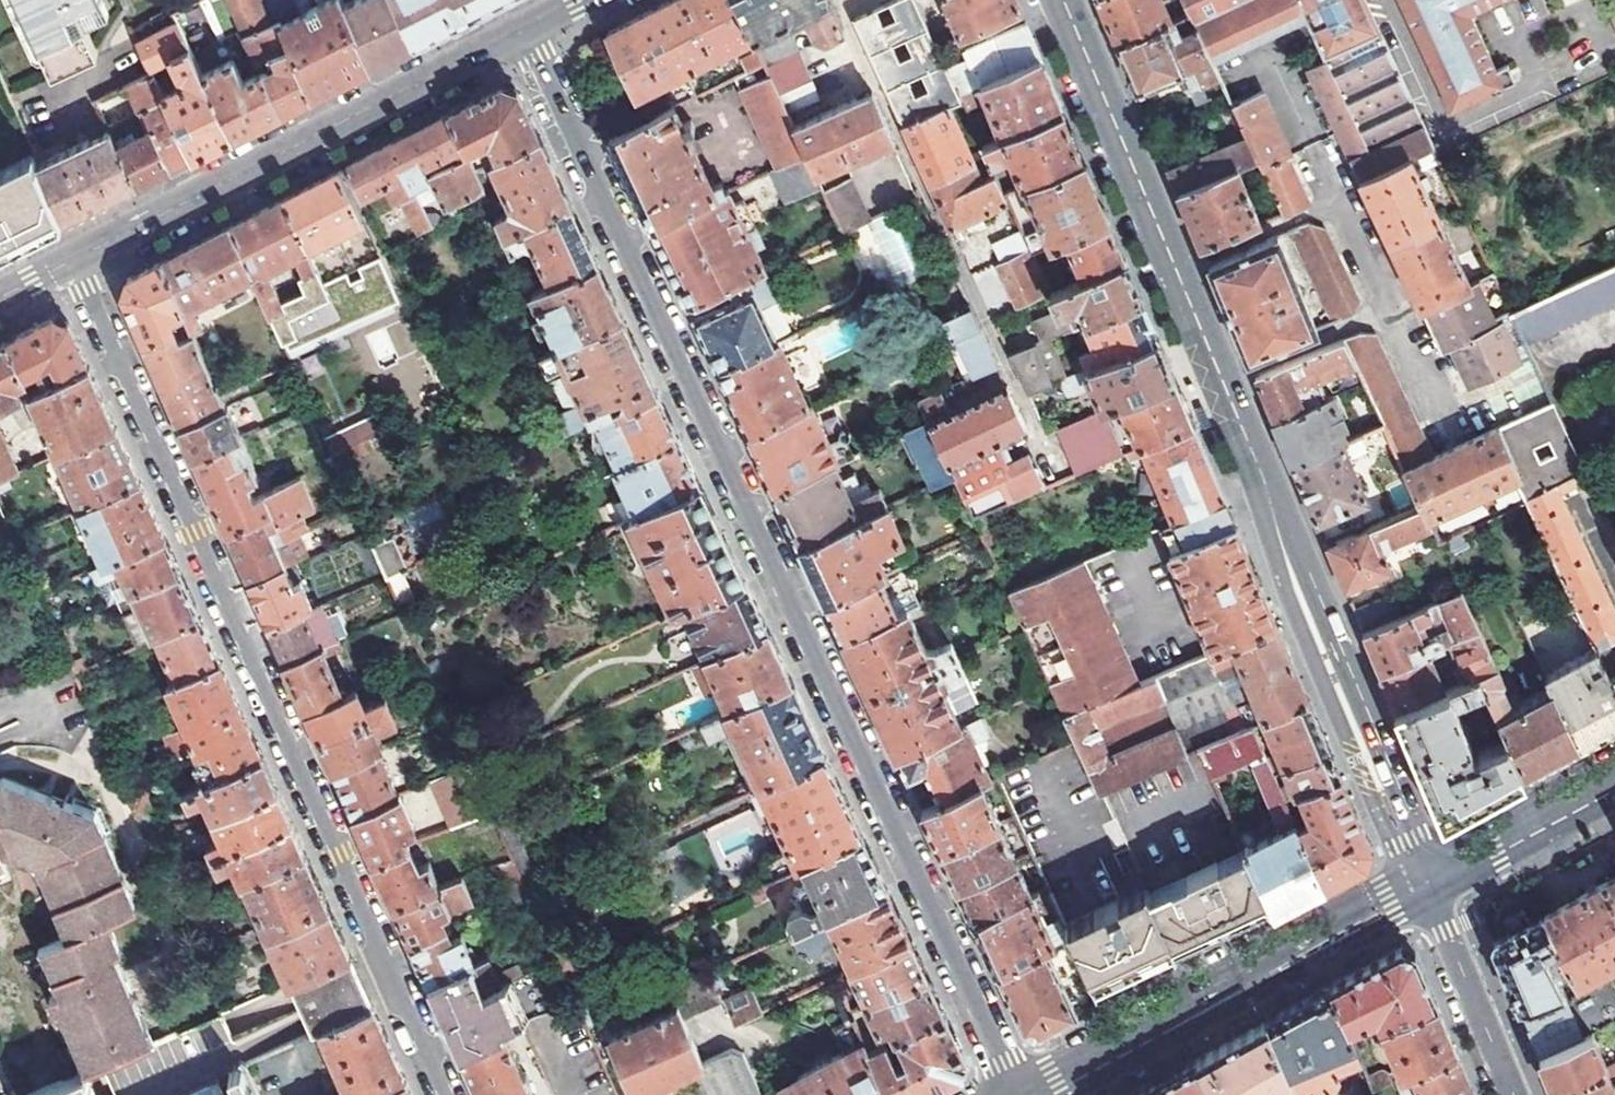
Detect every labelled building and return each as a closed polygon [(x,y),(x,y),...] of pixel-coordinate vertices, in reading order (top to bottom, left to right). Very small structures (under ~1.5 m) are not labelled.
[(29,50),(36,46),(16,0),(6,0),(29,50)] [(36,46),(49,76),(97,55),(85,28),(108,17),(101,0),(16,0),(36,46)] [(262,73),(280,112),(287,109),(308,98),(312,96),(279,25),(271,29),(258,0),(229,0),(262,73)] [(271,29),(279,25),(312,96),(333,85),(354,74),(363,70),(370,66),(340,5),(338,0),(325,0),(296,14),(289,0),(258,0),(271,29)] [(340,5),(370,66),(378,62),(461,20),(500,0),(349,0),(340,5)] [(737,0),(668,0),(664,2),(607,32),(647,121),(675,109),(676,108),(665,84),(685,74),(755,39),(754,37),(737,0)] [(754,37),(804,12),(815,33),(826,35),(843,27),(831,0),(737,0),(754,37)] [(903,124),(949,105),(961,99),(960,95),(947,68),(937,47),(916,1),(915,0),(896,0),(855,18),(903,124)] [(961,37),(1021,11),(1016,0),(945,0),(961,37)] [(1117,44),(1171,20),(1163,0),(1098,0),(1106,18),(1117,44)] [(1296,0),(1183,0),(1188,12),(1196,28),(1218,75),(1230,102),(1260,89),(1306,68),(1325,60),(1296,0)] [(1325,60),(1379,35),(1362,0),(1296,0),(1325,60)] [(1449,114),(1514,84),(1506,66),(1496,71),(1466,16),(1500,0),(1396,0),(1449,114)] [(1117,44),(1137,91),(1182,72),(1189,88),(1218,75),(1196,28),(1181,35),(1173,19),(1171,20),(1117,44)] [(191,79),(163,93),(193,157),(199,153),(232,137),(203,73),(179,21),(139,39),(153,71),(155,73),(162,70),(158,63),(172,56),(181,73),(186,76),(189,75),(191,79)] [(1029,31),(1026,23),(966,48),(971,58),(947,68),(960,95),(981,85),(1041,58),(1029,31)] [(1323,103),(1318,106),(1332,135),(1337,132),(1359,178),(1410,154),(1430,144),(1379,35),(1325,60),(1306,68),(1323,103)] [(766,63),(781,95),(811,82),(790,36),(760,50),(766,63)] [(697,99),(737,79),(766,63),(760,50),(743,59),(746,64),(707,83),(706,79),(697,83),(699,87),(693,90),(697,99)] [(977,133),(985,150),(1064,113),(1051,83),(1044,66),(1041,58),(981,85),(1000,132),(992,137),(988,129),(977,133)] [(232,59),(203,73),(232,137),(267,119),(275,115),(280,112),(262,73),(243,82),(232,59)] [(766,63),(737,79),(778,167),(808,153),(797,129),(789,113),(781,95),(766,63)] [(105,122),(108,129),(137,185),(157,175),(171,168),(193,157),(163,93),(155,73),(153,71),(120,88),(123,94),(130,91),(148,126),(132,131),(123,113),(105,122)] [(819,98),(811,82),(781,95),(789,113),(819,98)] [(447,114),(466,155),(489,143),(498,162),(540,142),(518,94),(502,86),(454,111),(447,114)] [(1230,102),(1238,118),(1268,105),(1260,89),(1230,102)] [(863,97),(797,129),(808,153),(819,177),(896,141),(873,92),(863,97)] [(113,105),(107,94),(94,100),(100,112),(113,105)] [(949,105),(903,124),(910,140),(931,184),(973,163),(975,162),(949,105)] [(1238,118),(1245,133),(1274,120),(1268,105),(1238,118)] [(647,121),(610,137),(614,146),(652,227),(711,199),(728,191),(723,182),(711,188),(686,132),(694,128),(690,120),(682,124),(675,109),(647,121)] [(1023,187),(1027,186),(1083,160),(1080,152),(1064,113),(985,150),(992,165),(1010,157),(1023,187)] [(466,155),(447,114),(394,142),(345,167),(374,232),(405,215),(416,236),(429,230),(409,190),(427,181),(421,169),(449,154),(454,165),(430,177),(446,208),(483,190),(475,173),(466,155)] [(1248,138),(1252,148),(1281,135),(1274,120),(1245,133),(1248,138)] [(137,185),(108,129),(38,163),(64,222),(72,218),(101,203),(137,185)] [(1281,135),(1252,148),(1257,159),(1262,169),(1287,157),(1291,155),(1281,135)] [(1170,172),(1179,193),(1238,167),(1257,159),(1252,148),(1248,138),(1170,172)] [(498,162),(492,165),(511,206),(509,214),(497,220),(504,236),(570,207),(544,150),(540,142),(498,162)] [(38,163),(36,159),(34,153),(0,170),(0,255),(20,245),(64,222),(38,163)] [(1410,154),(1359,178),(1390,244),(1441,219),(1410,154)] [(1287,157),(1262,169),(1282,212),(1301,204),(1304,193),(1287,157)] [(1083,160),(1027,186),(1045,228),(1025,238),(1031,249),(1034,255),(1065,241),(1109,221),(1105,212),(1083,160)] [(973,163),(931,184),(951,227),(967,220),(970,227),(977,230),(986,226),(981,214),(1009,202),(1006,195),(995,171),(980,178),(973,163)] [(1238,167),(1179,193),(1184,204),(1202,247),(1261,221),(1238,167)] [(362,222),(339,170),(309,186),(279,201),(304,251),(362,222)] [(755,211),(780,201),(769,175),(744,185),(755,211)] [(825,191),(844,232),(871,219),(852,179),(825,191)] [(711,199),(652,227),(656,235),(688,306),(696,302),(748,278),(768,268),(756,243),(736,252),(711,199)] [(323,286),(304,251),(279,201),(255,213),(230,227),(252,277),(282,344),(346,312),(332,281),(323,286)] [(504,236),(512,252),(522,247),(534,250),(551,286),(597,266),(593,257),(570,207),(504,236)] [(1441,219),(1390,244),(1420,307),(1471,284),(1441,219)] [(1109,221),(1065,241),(1084,279),(1125,260),(1113,231),(1109,221)] [(161,262),(184,311),(252,277),(230,227),(193,246),(161,262)] [(1297,242),(1304,256),(1333,243),(1326,228),(1297,242)] [(995,245),(1002,261),(1031,249),(1025,238),(1023,233),(995,245)] [(1318,328),(1278,234),(1209,264),(1229,312),(1248,359),(1318,328)] [(1304,256),(1310,271),(1340,257),(1333,243),(1304,256)] [(1002,261),(998,263),(1019,309),(1052,294),(1034,255),(1031,249),(1002,261)] [(1310,271),(1317,284),(1346,271),(1340,257),(1310,271)] [(1087,321),(1141,298),(1129,270),(1125,260),(1084,279),(1052,294),(1061,312),(1043,320),(1050,336),(1051,336),(1087,321)] [(161,262),(127,280),(125,286),(122,294),(126,302),(145,345),(190,325),(184,311),(161,262)] [(551,286),(532,294),(546,321),(535,326),(541,340),(552,336),(557,348),(621,318),(602,275),(597,266),(551,286)] [(989,308),(1007,300),(991,266),(973,274),(989,308)] [(1512,318),(1525,345),(1614,301),(1614,270),(1512,318)] [(1317,284),(1323,298),(1352,285),(1346,271),(1317,284)] [(1471,284),(1420,307),(1441,352),(1452,347),(1470,384),(1530,356),(1525,345),(1512,318),(1491,274),(1471,284)] [(702,315),(694,319),(701,334),(718,371),(778,342),(748,278),(696,302),(702,315)] [(1323,298),(1330,312),(1359,299),(1352,285),(1323,298)] [(1091,367),(1158,339),(1155,331),(1141,298),(1087,321),(1098,346),(1084,352),(1091,367)] [(1359,299),(1330,312),(1334,321),(1354,313),(1359,299)] [(957,338),(981,327),(971,306),(943,320),(952,340),(957,338)] [(46,387),(88,366),(69,323),(53,317),(15,336),(5,341),(22,379),(39,371),(46,387)] [(557,348),(540,356),(548,374),(565,365),(582,401),(564,411),(570,426),(576,424),(579,429),(592,423),(656,392),(652,384),(635,347),(621,318),(557,348)] [(163,385),(208,365),(190,325),(145,345),(147,350),(163,385)] [(981,327),(957,338),(976,376),(999,365),(981,327)] [(1362,329),(1343,338),(1352,358),(1380,345),(1373,330),(1362,329)] [(1028,394),(1070,376),(1051,336),(1050,336),(1009,354),(1028,394)] [(1300,392),(1357,368),(1352,358),(1343,338),(1255,375),(1260,385),(1275,423),(1307,410),(1300,392)] [(1172,371),(1158,339),(1091,367),(1070,376),(1067,386),(1070,395),(1094,385),(1103,408),(1106,407),(1175,379),(1172,371)] [(5,341),(0,344),(0,410),(20,400),(15,389),(24,385),(22,379),(5,341)] [(778,342),(718,371),(723,382),(748,435),(808,407),(778,342)] [(1387,360),(1380,345),(1352,358),(1357,368),(1359,373),(1387,360)] [(1395,376),(1387,360),(1359,373),(1366,389),(1395,376)] [(181,427),(227,407),(222,395),(208,365),(163,385),(179,421),(181,427)] [(949,466),(977,452),(999,443),(1014,436),(1027,430),(1028,429),(999,365),(976,376),(919,402),(928,421),(949,466)] [(46,387),(29,395),(56,455),(115,427),(94,380),(88,366),(46,387)] [(1403,392),(1395,376),(1366,389),(1374,405),(1403,392)] [(1175,379),(1106,407),(1110,416),(1125,411),(1140,446),(1194,424),(1178,388),(1175,379)] [(592,423),(615,471),(678,441),(665,412),(656,392),(592,423)] [(1411,409),(1403,392),(1374,405),(1382,421),(1411,409)] [(1337,397),(1307,410),(1275,423),(1290,457),(1293,465),(1348,442),(1345,433),(1351,431),(1337,397)] [(774,493),(835,464),(840,462),(813,404),(808,407),(748,435),(752,445),(774,493)] [(1422,507),(1428,521),(1514,481),(1523,502),(1584,471),(1553,404),(1491,431),(1434,458),(1405,471),(1422,507)] [(240,437),(227,407),(181,427),(193,453),(194,456),(238,437),(240,437)] [(1418,424),(1411,409),(1382,421),(1384,427),(1389,438),(1418,424)] [(332,456),(353,446),(389,429),(381,413),(325,440),(332,456)] [(249,420),(254,431),(260,428),(256,417),(249,420)] [(928,421),(906,431),(908,437),(903,440),(910,453),(915,451),(931,486),(953,476),(949,466),(928,421)] [(1072,421),(1057,427),(1076,473),(1091,467),(1072,421)] [(1144,455),(1173,521),(1225,499),(1219,485),(1197,433),(1194,424),(1140,446),(1125,453),(1128,461),(1144,455)] [(1425,440),(1418,424),(1389,438),(1397,453),(1425,440)] [(115,427),(56,455),(79,509),(139,481),(128,455),(115,427)] [(1306,495),(1318,524),(1370,502),(1354,461),(1374,452),(1391,493),(1383,496),(1393,519),(1422,507),(1405,471),(1397,453),(1389,438),(1384,427),(1348,442),(1293,465),(1301,485),(1306,495)] [(19,472),(0,430),(0,482),(19,472)] [(238,437),(194,456),(215,502),(228,533),(273,514),(278,524),(284,539),(308,529),(301,514),(313,508),(299,476),(250,501),(243,485),(257,479),(238,437)] [(1434,458),(1425,440),(1397,453),(1405,471),(1434,458)] [(678,441),(615,471),(613,472),(635,517),(699,487),(688,462),(678,441)] [(999,443),(977,452),(949,466),(953,476),(972,518),(1009,502),(1001,483),(1008,480),(1004,471),(1005,467),(1007,466),(999,443)] [(353,446),(332,456),(340,474),(361,464),(353,446)] [(1029,457),(1007,466),(1005,467),(1004,471),(1008,480),(1011,486),(1037,474),(1029,457)] [(778,500),(800,547),(887,507),(879,489),(853,501),(835,464),(774,493),(778,500)] [(1610,641),(1614,638),(1614,606),(1560,492),(1588,478),(1585,471),(1523,502),(1584,627),(1614,691),(1614,651),(1610,641)] [(1011,486),(1008,480),(1001,483),(1009,502),(1042,487),(1037,474),(1011,486)] [(139,481),(79,509),(104,565),(164,536),(143,490),(139,481)] [(635,517),(630,520),(673,614),(683,609),(743,581),(727,547),(699,487),(635,517)] [(22,548),(17,539),(0,498),(0,559),(22,548)] [(1233,519),(1225,499),(1173,521),(1158,527),(1168,549),(1212,651),(1277,623),(1256,572),(1233,519)] [(887,507),(800,547),(804,556),(825,601),(878,577),(885,573),(877,556),(879,549),(894,542),(899,533),(887,507)] [(1327,546),(1346,590),(1392,571),(1383,550),(1431,529),(1428,521),(1422,507),(1393,519),(1327,546)] [(273,514),(228,533),(246,572),(250,581),(285,566),(295,561),(288,546),(278,551),(268,529),(278,524),(273,514)] [(364,529),(365,530),(384,574),(387,579),(412,567),(390,517),(364,529)] [(123,576),(131,594),(180,572),(168,545),(164,536),(104,565),(92,571),(100,587),(103,586),(123,576)] [(1138,683),(1083,559),(1006,592),(1063,716),(1138,683)] [(270,626),(304,610),(313,606),(301,580),(292,584),(285,566),(250,581),(268,621),(270,626)] [(139,645),(155,638),(200,618),(183,580),(180,572),(131,594),(118,600),(139,645)] [(131,594),(123,576),(103,586),(111,604),(118,600),(131,594)] [(828,609),(843,641),(897,617),(878,577),(825,601),(828,609)] [(683,609),(708,659),(767,632),(754,605),(743,581),(683,609)] [(1479,628),(1461,591),(1397,617),(1363,632),(1376,663),(1380,671),(1448,641),(1457,638),(1479,628)] [(1363,632),(1397,617),(1389,597),(1355,612),(1363,632)] [(313,606),(304,610),(270,626),(283,656),(286,662),(320,646),(335,639),(326,619),(319,604),(313,606)] [(846,648),(870,699),(958,659),(951,644),(934,652),(925,648),(908,612),(897,617),(843,641),(846,648)] [(335,639),(339,638),(347,634),(338,614),(326,619),(335,639)] [(200,618),(155,638),(176,682),(219,661),(205,628),(200,618)] [(1138,683),(1063,716),(1075,742),(1098,791),(1200,746),(1215,779),(1226,774),(1223,767),(1250,755),(1261,750),(1253,733),(1249,725),(1308,699),(1291,658),(1277,623),(1212,651),(1138,683)] [(1545,674),(1550,685),(1578,745),(1614,725),(1614,691),(1584,627),(1578,630),(1588,652),(1545,674)] [(1448,641),(1380,671),(1387,690),(1395,708),(1479,673),(1496,665),(1479,628),(1457,638),(1462,652),(1450,657),(1439,652),(1451,647),(1448,641)] [(706,660),(730,712),(791,684),(780,661),(767,632),(708,659),(706,660)] [(320,646),(286,662),(305,705),(307,711),(357,689),(371,683),(367,673),(353,680),(354,681),(338,688),(325,657),(344,648),(339,638),(335,639),(320,646)] [(81,657),(70,662),(76,674),(86,669),(81,657)] [(958,659),(870,699),(893,749),(897,758),(961,729),(944,691),(948,684),(965,677),(958,659)] [(203,783),(262,756),(242,711),(219,661),(176,682),(166,686),(181,718),(163,727),(180,767),(193,761),(203,783)] [(1508,738),(1525,775),(1569,750),(1578,745),(1550,685),(1511,703),(1501,682),(1502,677),(1496,665),(1479,673),(1508,738)] [(1485,687),(1479,673),(1395,708),(1398,715),(1407,738),(1462,715),(1456,699),(1485,687)] [(757,780),(761,788),(825,758),(812,730),(791,684),(730,712),(703,725),(710,739),(716,736),(733,728),(745,753),(757,780)] [(1462,715),(1492,703),(1485,687),(1456,699),(1462,715)] [(310,716),(320,739),(391,708),(387,696),(365,706),(357,689),(307,711),(310,716)] [(1266,728),(1284,768),(1329,748),(1326,740),(1308,699),(1249,725),(1253,733),(1266,728)] [(391,708),(320,739),(332,765),(334,770),(378,750),(384,748),(376,731),(397,721),(391,708)] [(1462,715),(1407,738),(1437,807),(1446,810),(1455,812),(1501,788),(1510,783),(1525,775),(1508,738),(1476,752),(1470,741),(1472,740),(1462,715)] [(940,803),(984,783),(988,781),(972,744),(985,738),(978,721),(961,729),(897,758),(908,780),(925,772),(940,803)] [(1080,959),(1091,984),(1110,976),(1150,958),(1170,949),(1142,888),(1131,893),(1113,854),(1124,848),(1098,791),(1075,742),(997,777),(1061,917),(1070,938),(1080,959)] [(1142,888),(1170,949),(1210,931),(1245,916),(1270,904),(1246,848),(1232,855),(1213,815),(1228,808),(1215,779),(1200,746),(1098,791),(1124,848),(1142,888)] [(1284,801),(1295,796),(1300,794),(1341,776),(1338,769),(1329,748),(1284,768),(1290,781),(1277,787),(1284,801)] [(378,750),(334,770),(336,775),(354,816),(398,796),(378,750)] [(1246,848),(1270,904),(1273,911),(1301,896),(1323,884),(1297,828),(1291,815),(1284,801),(1277,787),(1261,750),(1250,755),(1285,829),(1260,841),(1252,825),(1239,832),(1246,848)] [(205,798),(214,818),(277,790),(273,781),(262,756),(203,783),(182,792),(188,805),(205,798)] [(769,805),(798,867),(802,864),(861,836),(830,769),(825,758),(761,788),(752,792),(761,809),(769,805)] [(441,828),(471,817),(455,773),(425,784),(441,828)] [(64,904),(60,906),(68,925),(78,920),(83,933),(73,937),(56,944),(61,958),(54,962),(61,978),(67,993),(58,997),(55,998),(63,1014),(66,1013),(75,1009),(79,1021),(71,1024),(85,1059),(94,1054),(99,1067),(154,1044),(116,957),(122,954),(109,923),(137,910),(104,835),(92,805),(72,798),(3,774),(0,775),(0,817),(11,840),(30,847),(32,844),(48,850),(50,856),(40,861),(46,875),(54,892),(58,891),(64,888),(70,901),(64,904)] [(1297,828),(1323,884),(1365,862),(1370,845),(1355,811),(1341,776),(1300,794),(1312,821),(1297,828)] [(940,803),(922,811),(925,818),(940,852),(1000,825),(1002,824),(984,783),(940,803)] [(74,788),(72,798),(92,805),(104,835),(115,831),(103,806),(74,788)] [(145,790),(129,797),(136,813),(152,806),(145,790)] [(277,790),(214,818),(223,840),(207,848),(212,858),(291,823),(281,800),(277,790)] [(398,796),(354,816),(370,852),(374,860),(408,845),(405,836),(415,831),(399,795),(398,796)] [(1295,796),(1284,801),(1291,815),(1301,810),(1295,796)] [(490,809),(478,814),(498,860),(510,855),(496,823),(490,809)] [(496,823),(510,855),(527,894),(529,897),(543,890),(510,816),(496,823)] [(5,857),(15,852),(17,857),(35,862),(42,876),(46,875),(40,861),(50,856),(48,850),(32,844),(30,847),(11,840),(0,817),(0,846),(5,857)] [(422,827),(426,837),(440,831),(435,821),(422,827)] [(242,883),(246,882),(306,854),(303,848),(291,823),(212,858),(216,869),(232,861),(242,883)] [(1000,825),(940,852),(953,879),(957,887),(1016,859),(1000,825)] [(786,919),(792,933),(886,889),(865,845),(861,836),(802,864),(811,881),(801,887),(798,897),(801,905),(787,912),(786,919)] [(408,845),(374,860),(378,868),(394,906),(440,886),(429,862),(418,866),(408,845)] [(246,882),(270,936),(330,909),(325,898),(306,854),(246,882)] [(510,855),(498,860),(515,899),(527,894),(510,855)] [(10,869),(5,857),(0,859),(0,874),(10,869)] [(168,857),(157,862),(164,879),(175,874),(168,857)] [(1016,859),(957,887),(971,917),(973,923),(1032,896),(1016,859)] [(5,888),(17,883),(11,871),(5,888)] [(440,886),(394,906),(409,938),(412,945),(446,930),(441,918),(452,913),(450,909),(472,899),(463,875),(440,886)] [(1541,915),(1558,947),(1576,983),(1614,962),(1614,875),(1541,915)] [(777,876),(751,888),(756,899),(782,887),(777,876)] [(64,888),(58,891),(64,904),(70,901),(64,888)] [(886,889),(792,933),(799,946),(809,948),(820,944),(825,954),(833,955),(843,951),(851,968),(910,941),(906,934),(886,889)] [(1032,896),(973,923),(992,964),(996,973),(1046,949),(1054,945),(1064,941),(1070,938),(1061,917),(1045,924),(1032,896)] [(330,909),(270,936),(290,982),(350,954),(340,932),(330,909)] [(1492,941),(1519,1008),(1563,989),(1546,953),(1558,947),(1541,915),(1530,921),(1524,911),(1519,909),(1504,917),(1504,922),(1509,932),(1492,941)] [(68,925),(73,937),(83,933),(78,920),(68,925)] [(428,982),(472,963),(473,962),(461,936),(452,940),(447,929),(446,930),(412,945),(415,952),(428,982)] [(1070,938),(1064,941),(1073,961),(1080,959),(1070,938)] [(259,941),(242,949),(246,958),(263,950),(259,941)] [(910,941),(851,968),(867,1003),(927,979),(924,972),(910,941)] [(61,958),(56,944),(43,950),(49,964),(54,962),(61,958)] [(1370,964),(1331,985),(1356,1045),(1366,1040),(1362,1031),(1359,1032),(1355,1024),(1378,1016),(1382,1028),(1440,1005),(1418,953),(1401,947),(1370,964)] [(507,983),(516,979),(557,960),(553,951),(552,949),(502,972),(507,983)] [(1046,949),(996,973),(1022,1029),(1039,1033),(1075,1014),(1046,949)] [(244,1065),(292,1042),(321,1029),(373,1005),(359,975),(350,954),(290,982),(303,1012),(227,1043),(215,1017),(154,1044),(99,1067),(87,1072),(32,1094),(258,1094),(244,1065)] [(505,983),(501,985),(489,956),(473,962),(472,963),(428,982),(437,1002),(461,1055),(506,1035),(505,1031),(523,1024),(505,983)] [(678,1006),(685,1019),(725,1000),(725,998),(722,989),(716,992),(707,973),(666,993),(674,1008),(678,1006)] [(1519,1008),(1528,1029),(1539,1054),(1592,1032),(1614,1022),(1614,987),(1609,975),(1567,997),(1563,989),(1519,1008)] [(67,993),(61,978),(52,982),(58,997),(67,993)] [(507,983),(505,983),(523,1024),(534,1019),(516,979),(507,983)] [(927,979),(867,1003),(880,1030),(888,1027),(894,1038),(944,1016),(931,986),(927,979)] [(1265,1022),(1291,1084),(1297,1094),(1300,1094),(1337,1078),(1337,1064),(1335,1061),(1359,1050),(1356,1045),(1331,985),(1278,1014),(1265,1022)] [(735,1021),(763,1008),(753,986),(725,998),(725,1000),(735,1021)] [(321,1029),(350,1094),(370,1094),(406,1078),(389,1040),(373,1005),(321,1029)] [(1440,1005),(1382,1028),(1398,1064),(1393,1067),(1396,1074),(1459,1051),(1443,1013),(1440,1005)] [(743,1053),(732,1048),(704,1061),(678,1006),(611,1038),(639,1094),(697,1064),(711,1094),(763,1094),(743,1053)] [(66,1013),(71,1024),(79,1021),(75,1009),(66,1013)] [(782,1085),(787,1094),(889,1094),(868,1049),(861,1033),(853,1016),(838,1023),(851,1050),(782,1085)] [(883,1042),(880,1044),(868,1049),(889,1094),(919,1094),(960,1073),(964,1058),(944,1016),(894,1038),(903,1058),(894,1062),(883,1042)] [(1197,1058),(1216,1094),(1272,1094),(1291,1084),(1265,1022),(1209,1052),(1197,1058)] [(523,1024),(505,1031),(506,1035),(461,1055),(478,1094),(533,1094),(509,1041),(527,1034),(523,1024)] [(872,1028),(861,1033),(868,1049),(880,1044),(872,1028)] [(1555,1094),(1582,1094),(1614,1082),(1592,1032),(1539,1054),(1542,1063),(1555,1094)] [(292,1042),(244,1065),(258,1094),(315,1094),(292,1042)] [(1396,1074),(1405,1094),(1476,1094),(1474,1090),(1459,1051),(1396,1074)] [(94,1054),(85,1059),(82,1060),(87,1072),(99,1067),(94,1054)] [(0,1056),(0,1094),(16,1094),(0,1056)] [(1129,1094),(1216,1094),(1197,1058),(1148,1085),(1129,1094)] [(1382,1066),(1367,1073),(1372,1084),(1396,1074),(1393,1067),(1389,1070),(1382,1066)] [(406,1078),(370,1094),(413,1094),(406,1078)] [(1614,1082),(1582,1094),(1614,1094),(1614,1081),(1614,1082)] [(782,1085),(765,1094),(787,1094),(782,1085)]
